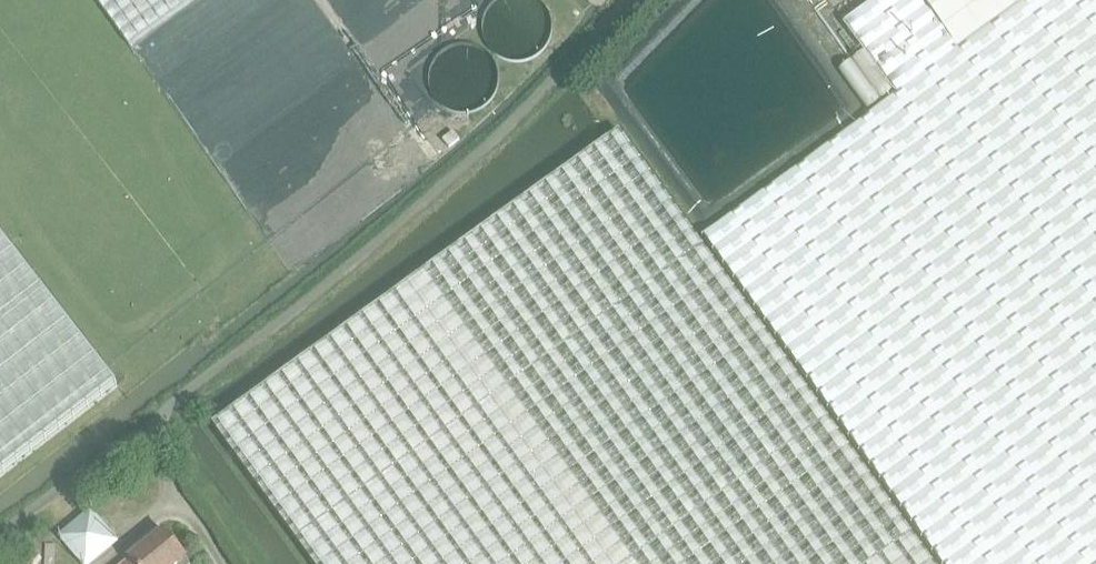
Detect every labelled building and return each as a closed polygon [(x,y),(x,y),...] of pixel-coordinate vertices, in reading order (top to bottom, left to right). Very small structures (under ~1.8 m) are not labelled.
[(129,46),(193,0),(97,0),(129,46)] [(898,96),(703,236),(941,563),(1095,563),(1095,0),(1030,0),(898,96)] [(845,24),(898,96),(1030,0),(878,0),(845,24)] [(618,131),(212,426),(313,563),(932,563),(618,131)] [(116,386),(0,237),(0,476),(116,386)] [(185,561),(187,560),(163,531),(124,563),(188,563),(185,561)]
